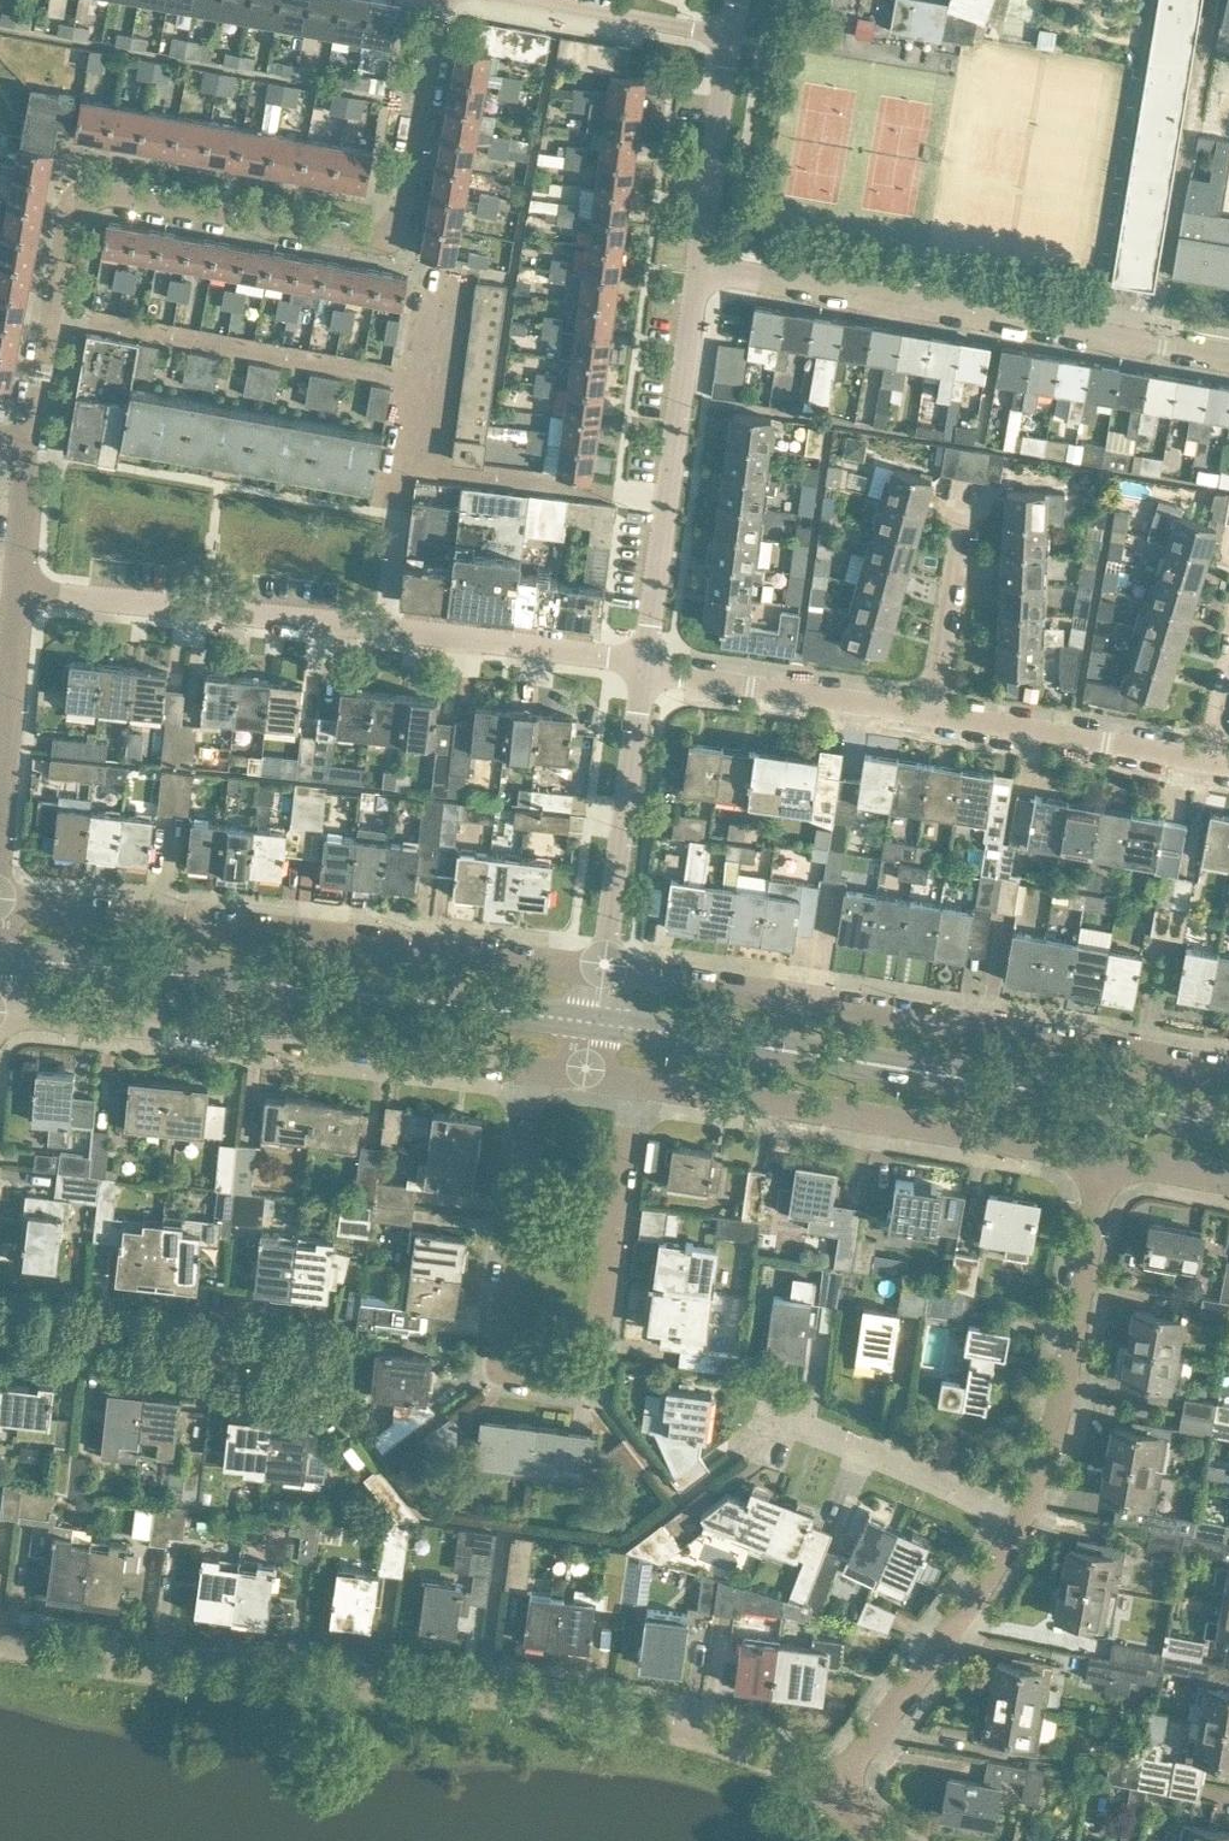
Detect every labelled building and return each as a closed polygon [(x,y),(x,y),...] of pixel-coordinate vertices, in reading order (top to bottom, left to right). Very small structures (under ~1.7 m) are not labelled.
[(164,3),(193,9),(195,0),(165,0),(164,3)] [(193,9),(222,14),(224,0),(195,0),(193,9)] [(222,14),(250,19),(253,0),(224,0),(222,14)] [(250,19),(279,24),(283,0),(253,0),(250,19)] [(279,24),(307,29),(312,0),(283,0),(279,24)] [(307,29),(336,34),(342,0),(312,0),(307,29)] [(334,43),(349,46),(350,43),(363,46),(364,39),(371,0),(342,0),(336,34),(334,43)] [(382,0),(371,0),(364,39),(392,44),(395,27),(397,27),(398,19),(397,19),(400,2),(389,0),(387,0),(387,1),(382,0)] [(890,28),(973,42),(974,37),(977,20),(946,8),(949,1),(941,0),(895,0),(890,28)] [(949,1),(946,8),(977,20),(985,22),(993,0),(949,0),(949,1)] [(1041,0),(1010,0),(1004,31),(1034,37),(1041,0)] [(1148,62),(1112,279),(1112,282),(1138,287),(1152,289),(1154,289),(1155,290),(1191,70),(1203,0),(1158,0),(1148,62)] [(0,14),(0,24),(13,26),(16,13),(1,10),(0,14)] [(16,13),(13,26),(29,29),(31,16),(16,13)] [(872,36),(875,19),(859,16),(856,33),(872,36)] [(56,20),(54,33),(71,36),(73,23),(56,20)] [(475,49),(489,52),(494,23),(480,21),(475,49)] [(90,26),(73,23),(71,36),(88,39),(90,26)] [(489,52),(492,52),(503,54),(508,26),(494,23),(489,52)] [(503,54),(517,57),(522,28),(508,26),(503,54)] [(536,31),(522,28),(517,57),(531,59),(536,31)] [(551,34),(536,31),(531,59),(546,62),(551,34)] [(117,32),(115,44),(131,47),(133,34),(117,32)] [(148,37),(133,34),(131,47),(146,50),(148,37)] [(556,64),(574,67),(579,38),(561,35),(556,64)] [(172,36),(169,54),(185,57),(188,38),(172,36)] [(188,38),(185,57),(201,59),(204,43),(204,41),(188,38)] [(574,67),(588,69),(593,40),(579,38),(574,67)] [(607,43),(593,40),(588,69),(602,71),(607,43)] [(602,71),(613,73),(617,74),(622,45),(607,43),(602,71)] [(622,45),(617,74),(627,75),(632,47),(622,45)] [(453,77),(486,83),(501,86),(521,89),(523,78),(488,72),(492,52),(489,52),(475,49),(459,46),(453,77)] [(105,52),(90,49),(87,67),(102,70),(105,52)] [(225,52),(223,63),(239,66),(241,54),(225,52)] [(256,57),(241,54),(239,66),(254,69),(256,57)] [(136,76),(152,79),(155,61),(139,58),(136,76)] [(171,64),(155,61),(152,79),(168,82),(171,64)] [(285,62),(283,74),(297,77),(299,65),(285,62)] [(299,65),(297,77),(312,79),(314,67),(299,65)] [(200,88),(216,91),(220,72),(204,69),(200,88)] [(236,75),(220,72),(216,91),(233,94),(236,75)] [(340,84),(355,87),(357,75),(342,73),(340,84)] [(642,107),(645,78),(627,75),(617,74),(613,73),(610,92),(575,87),(573,98),(642,107)] [(371,78),(357,75),(355,87),(369,89),(371,78)] [(481,113),(486,83),(453,77),(448,107),(481,113)] [(265,100),(281,103),(284,84),(268,81),(265,100)] [(301,87),(284,84),(281,103),(297,106),(301,87)] [(519,100),(521,89),(501,86),(499,96),(519,100)] [(69,126),(70,126),(75,96),(30,88),(19,144),(16,144),(53,151),(58,123),(69,125),(69,126)] [(346,114),(349,96),(334,93),(331,111),(346,114)] [(349,96),(346,114),(361,116),(364,98),(349,96)] [(642,107),(573,98),(564,97),(563,108),(592,111),(591,115),(607,117),(605,131),(638,135),(642,107)] [(75,136),(106,142),(113,104),(82,98),(75,136)] [(106,142),(139,148),(146,109),(113,104),(106,142)] [(476,143),(481,113),(448,107),(443,137),(476,143)] [(139,148),(171,153),(178,115),(146,109),(139,148)] [(171,153),(204,159),(211,121),(178,115),(171,153)] [(204,159),(236,165),(243,127),(211,121),(204,159)] [(236,165),(269,171),(276,133),(243,127),(236,165)] [(634,164),(638,135),(605,131),(601,160),(634,164)] [(269,171),(301,177),(308,139),(276,133),(269,171)] [(492,134),(490,145),(510,149),(512,138),(492,134)] [(443,137),(437,166),(470,172),(476,143),(443,137)] [(1228,284),(1228,228),(1220,227),(1222,214),(1212,212),(1213,208),(1222,210),(1228,171),(1228,140),(1219,138),(1216,150),(1210,180),(1190,176),(1185,201),(1189,201),(1187,210),(1185,210),(1185,206),(1184,206),(1172,274),(1228,284)] [(301,177),(334,183),(341,144),(308,139),(301,177)] [(48,181),(53,151),(16,144),(11,175),(48,181)] [(373,150),(341,144),(334,183),(366,188),(373,150)] [(567,145),(566,155),(586,157),(587,147),(567,144),(567,145)] [(530,152),(510,149),(490,145),(488,156),(528,163),(530,152)] [(584,168),(586,157),(566,155),(564,166),(584,168)] [(630,192),(634,164),(601,160),(597,188),(630,192)] [(10,174),(11,163),(2,162),(2,161),(0,161),(0,173),(10,174)] [(465,202),(470,172),(437,166),(432,196),(465,202)] [(42,211),(48,181),(11,175),(6,204),(42,211)] [(579,204),(578,214),(626,221),(630,192),(597,188),(582,186),(579,204)] [(479,205),(499,208),(501,198),(481,194),(479,205)] [(432,196),(427,226),(460,232),(465,202),(432,196)] [(559,201),(558,212),(578,214),(579,204),(559,201)] [(0,233),(3,234),(37,240),(42,211),(6,204),(0,233)] [(497,219),(499,208),(479,205),(477,215),(497,219)] [(547,210),(545,220),(557,221),(556,223),(591,227),(589,245),(622,249),(626,221),(578,214),(558,212),(547,210)] [(107,221),(102,251),(129,256),(134,226),(107,221)] [(134,226),(129,256),(156,261),(162,231),(134,226)] [(427,226),(421,254),(455,260),(460,232),(427,226)] [(156,261),(184,266),(189,236),(162,231),(156,261)] [(3,234),(0,233),(0,236),(0,263),(32,269),(37,240),(3,234)] [(216,241),(189,236),(184,266),(211,271),(216,241)] [(244,246),(216,241),(211,271),(238,276),(244,246)] [(589,245),(585,273),(619,278),(622,249),(589,245)] [(271,251),(244,246),(238,276),(266,281),(271,251)] [(271,251),(266,281),(293,286),(299,256),(271,251)] [(469,263),(487,266),(489,254),(471,251),(469,263)] [(291,300),(287,320),(299,322),(303,302),(318,305),(321,291),(326,261),(299,256),(293,286),(291,300)] [(552,258),(550,269),(570,271),(572,261),(552,258)] [(321,291),(348,295),(353,266),(326,261),(321,291)] [(27,298),(32,269),(0,263),(0,293),(27,298)] [(353,266),(348,295),(375,300),(381,271),(353,266)] [(116,269),(113,289),(123,291),(126,270),(116,269)] [(550,269),(549,280),(569,282),(566,300),(581,302),(615,306),(619,278),(585,273),(570,271),(550,269)] [(126,270),(123,291),(134,293),(137,272),(126,270)] [(375,300),(403,305),(408,276),(381,271),(375,300)] [(170,278),(166,299),(177,301),(181,280),(170,278)] [(181,280),(177,301),(188,303),(192,282),(181,280)] [(477,281),(474,296),(505,300),(508,285),(477,281)] [(225,288),(222,309),(232,310),(236,290),(225,288)] [(236,290),(232,310),(242,312),(243,312),(247,292),(236,290)] [(21,328),(27,298),(0,293),(0,324),(21,328)] [(504,314),(505,300),(474,296),(473,310),(504,314)] [(280,298),(277,318),(287,320),(291,300),(280,298)] [(581,302),(577,330),(611,335),(615,306),(581,302)] [(748,346),(746,358),(763,361),(762,366),(777,368),(786,310),(755,304),(751,329),(748,346)] [(335,308),(331,328),(342,330),(346,310),(335,308)] [(346,310),(342,330),(352,332),(356,312),(346,310)] [(473,310),(471,324),(502,328),(504,314),(473,310)] [(788,346),(809,349),(815,315),(786,310),(777,368),(787,370),(790,351),(787,351),(788,346)] [(543,326),(563,328),(564,317),(544,315),(543,326)] [(815,315),(809,349),(819,351),(811,400),(830,404),(835,377),(844,320),(815,315)] [(384,340),(396,342),(400,319),(388,317),(384,340)] [(846,356),(868,359),(873,325),(844,320),(835,377),(846,379),(848,361),(845,361),(846,356)] [(512,322),(510,333),(527,335),(529,324),(512,322)] [(21,328),(0,324),(0,354),(16,357),(21,328)] [(500,343),(502,328),(471,324),(469,338),(500,343)] [(873,325),(868,359),(890,363),(889,368),(886,368),(876,425),(887,427),(891,403),(903,330),(873,325)] [(561,339),(563,328),(543,326),(541,337),(561,339)] [(740,327),(738,336),(747,337),(748,328),(740,327)] [(607,363),(611,335),(577,330),(573,359),(607,363)] [(903,330),(891,403),(903,405),(908,371),(905,371),(906,366),(927,369),(933,335),(903,330)] [(122,442),(132,389),(135,374),(140,342),(87,332),(75,397),(69,434),(66,451),(74,453),(102,458),(118,461),(122,442)] [(933,335),(927,369),(943,372),(939,398),(952,400),(953,396),(962,340),(933,335)] [(469,338),(467,352),(498,356),(500,343),(469,338)] [(962,340),(953,396),(964,398),(967,376),(984,379),(990,345),(962,340)] [(135,374),(153,377),(159,345),(140,342),(135,374)] [(719,342),(717,361),(746,364),(746,358),(748,346),(719,342)] [(1014,408),(1024,410),(1033,352),(1002,347),(996,380),(1020,384),(1019,390),(1017,389),(1014,408)] [(209,354),(188,351),(182,382),(203,386),(209,354)] [(467,352),(465,366),(496,370),(498,356),(467,352)] [(1038,387),(1057,390),(1062,357),(1033,352),(1024,410),(1034,411),(1037,393),(1038,387)] [(11,385),(16,357),(0,354),(0,383),(11,385)] [(203,386),(224,390),(229,358),(209,354),(203,386)] [(1062,357),(1057,391),(1072,393),(1067,421),(1082,424),(1082,419),(1092,362),(1062,357)] [(603,392),(607,363),(573,359),(569,387),(603,392)] [(717,361),(714,378),(743,382),(746,364),(717,361)] [(265,365),(249,362),(244,393),(259,396),(265,365)] [(1097,398),(1116,401),(1121,367),(1092,362),(1082,419),(1093,421),(1096,403),(1097,398)] [(259,396),(275,399),(281,367),(265,365),(259,396)] [(494,385),(496,370),(465,366),(463,380),(494,385)] [(1121,367),(1116,401),(1137,404),(1136,409),(1133,409),(1129,433),(1128,435),(1139,436),(1140,431),(1149,372),(1121,367)] [(535,383),(555,385),(556,375),(536,372),(535,383)] [(1149,372),(1140,431),(1153,433),(1158,408),(1173,410),(1179,377),(1149,372)] [(326,376),(311,373),(305,404),(321,407),(326,376)] [(321,407),(337,410),(342,378),(326,376),(321,407)] [(1179,377),(1173,410),(1195,414),(1194,419),(1191,419),(1188,437),(1198,439),(1208,382),(1179,377)] [(741,400),(743,382),(714,378),(712,396),(741,400)] [(463,380),(461,394),(492,399),(494,385),(463,380)] [(1228,420),(1228,385),(1208,382),(1198,439),(1209,441),(1212,423),(1209,422),(1210,416),(1228,420)] [(553,396),(555,385),(535,383),(533,394),(553,396)] [(391,387),(372,384),(366,415),(386,419),(391,387)] [(599,420),(603,392),(569,387),(565,416),(599,420)] [(348,427),(132,389),(122,442),(373,487),(383,433),(348,427)] [(491,406),(492,399),(461,394),(459,408),(490,413),(491,406)] [(459,408),(457,423),(488,427),(490,413),(459,408)] [(734,412),(730,442),(768,447),(773,447),(775,432),(770,431),(772,417),(734,412)] [(947,430),(946,437),(957,439),(959,425),(961,415),(950,413),(947,430)] [(529,429),(527,440),(547,442),(561,444),(596,449),(599,420),(565,416),(551,414),(549,431),(529,429)] [(486,442),(488,427),(457,423),(455,438),(457,438),(484,442),(486,442)] [(811,423),(808,452),(821,454),(825,424),(811,423)] [(917,432),(946,437),(947,430),(918,425),(917,432)] [(1025,435),(1022,450),(1046,454),(1049,439),(1025,435)] [(454,459),(482,462),(484,442),(457,438),(454,459)] [(1049,439),(1046,454),(1069,458),(1071,443),(1049,439)] [(527,449),(545,452),(546,452),(547,442),(527,440),(526,449),(527,449)] [(1084,445),(1082,460),(1106,464),(1108,449),(1109,446),(1085,441),(1084,445)] [(730,442),(726,472),(769,477),(771,462),(766,461),(768,447),(730,442)] [(939,443),(936,461),(944,462),(947,444),(939,443)] [(592,477),(596,449),(561,444),(557,472),(592,477)] [(942,473),(958,476),(964,447),(947,444),(944,462),(942,473)] [(958,476),(972,478),(977,449),(964,447),(958,476)] [(972,478),(987,481),(992,452),(977,449),(972,478)] [(1136,454),(1108,449),(1106,464),(1134,469),(1136,454)] [(1004,454),(992,452),(987,481),(999,483),(1004,454)] [(1145,456),(1142,471),(1162,474),(1165,459),(1145,456)] [(842,467),(829,465),(827,482),(840,483),(842,467)] [(803,482),(817,484),(819,467),(806,466),(803,482)] [(885,495),(889,496),(924,506),(932,478),(897,468),(894,481),(889,480),(885,495)] [(1221,484),(1228,486),(1228,471),(1223,470),(1221,484)] [(726,472),(722,501),(760,506),(765,507),(767,493),(775,494),(777,478),(769,477),(726,472)] [(1007,490),(1006,520),(1046,522),(1051,522),(1052,506),(1046,505),(1047,492),(1047,485),(1026,484),(1026,491),(1007,490)] [(530,494),(461,485),(459,505),(460,505),(448,605),(515,613),(520,572),(525,533),(530,494)] [(1148,535),(1172,543),(1207,554),(1213,537),(1216,526),(1215,526),(1217,519),(1226,521),(1228,502),(1228,492),(1218,491),(1212,510),(1214,511),(1212,518),(1210,517),(1208,523),(1181,515),(1184,506),(1160,498),(1148,535)] [(568,499),(530,494),(525,533),(563,538),(568,499)] [(799,512),(813,514),(815,497),(802,495),(799,512)] [(838,497),(825,495),(822,512),(836,514),(838,497)] [(916,536),(924,506),(889,496),(886,509),(881,508),(876,524),(881,525),(916,536)] [(413,499),(400,599),(448,605),(460,505),(459,505),(413,499)] [(558,580),(553,618),(568,620),(568,619),(599,623),(599,624),(601,624),(602,617),(605,588),(616,504),(612,504),(568,499),(565,523),(590,526),(583,583),(558,580)] [(722,501),(717,532),(761,537),(763,521),(758,520),(760,506),(722,501)] [(1091,523),(1104,525),(1107,508),(1094,506),(1091,523)] [(1130,512),(1116,510),(1114,527),(1127,529),(1130,512)] [(1045,534),(1046,522),(1005,520),(1004,550),(1050,552),(1050,534),(1045,534)] [(834,527),(821,525),(818,542),(832,543),(834,527)] [(873,537),(869,553),(908,565),(916,536),(881,525),(878,538),(873,537)] [(797,526),(795,543),(808,545),(811,528),(797,526)] [(714,560),(757,566),(761,537),(717,532),(714,560)] [(1086,553),(1099,555),(1102,539),(1089,536),(1086,553)] [(1124,542),(1111,540),(1108,557),(1121,559),(1124,542)] [(805,573),(808,545),(795,543),(791,571),(805,573)] [(1158,570),(1163,572),(1198,584),(1207,554),(1172,543),(1168,556),(1164,554),(1158,570)] [(1004,550),(1003,580),(1043,582),(1048,582),(1050,552),(1004,550)] [(869,553),(861,582),(900,593),(908,565),(869,553)] [(830,557),(817,555),(814,572),(828,574),(830,557)] [(714,560),(709,591),(753,597),(761,598),(763,581),(762,581),(764,567),(757,566),(714,560)] [(1080,583),(1093,586),(1096,569),(1083,567),(1080,583)] [(1119,573),(1106,570),(1103,587),(1116,589),(1119,573)] [(787,601),(801,603),(805,573),(791,571),(787,601)] [(558,577),(520,572),(515,613),(553,618),(558,577)] [(1155,583),(1150,599),(1189,612),(1198,584),(1163,572),(1159,585),(1155,583)] [(1042,595),(1043,582),(1003,580),(1001,610),(1041,611),(1047,612),(1048,595),(1042,595)] [(861,582),(853,611),(857,612),(892,622),(898,624),(903,607),(897,605),(900,593),(861,582)] [(826,587),(813,585),(810,602),(824,603),(826,587)] [(722,643),(771,650),(790,653),(794,653),(799,616),(781,613),(778,632),(749,628),(753,597),(709,591),(705,622),(720,624),(720,625),(719,626),(725,627),(722,643)] [(1077,595),(1074,612),(1088,615),(1091,598),(1077,595)] [(1135,625),(1181,640),(1189,612),(1150,599),(1143,597),(1135,625)] [(1114,601),(1101,599),(1098,616),(1111,618),(1114,601)] [(803,655),(807,655),(860,664),(863,649),(868,651),(869,649),(884,653),(892,622),(857,612),(851,633),(846,632),(845,638),(827,635),(828,629),(822,628),(825,610),(811,607),(803,655)] [(1001,610),(1000,640),(1043,642),(1044,625),(1041,625),(1041,611),(1001,610)] [(1072,625),(1068,643),(1083,645),(1086,627),(1072,625)] [(1132,656),(1137,658),(1172,670),(1181,640),(1135,625),(1131,635),(1136,646),(1132,656)] [(1095,629),(1093,646),(1106,648),(1109,631),(1095,629)] [(1000,640),(998,671),(1019,672),(1042,673),(1043,642),(1000,640)] [(1061,642),(1060,673),(1062,686),(1075,688),(1078,672),(1083,645),(1068,643),(1063,642),(1061,642)] [(1106,648),(1093,646),(1088,674),(1101,676),(1106,648)] [(1087,679),(1083,699),(1140,709),(1143,693),(1163,700),(1172,670),(1137,658),(1133,670),(1128,669),(1123,685),(1087,679)] [(66,663),(65,676),(69,677),(68,691),(66,705),(98,708),(103,664),(71,660),(71,664),(66,663)] [(103,664),(98,708),(130,712),(135,668),(103,664)] [(168,671),(139,668),(133,717),(163,720),(168,671)] [(206,673),(201,719),(234,722),(239,677),(206,673)] [(239,677),(234,722),(266,725),(271,680),(239,677)] [(271,680),(266,725),(298,729),(303,684),(271,680)] [(317,736),(312,779),(328,780),(332,737),(337,732),(369,736),(374,692),(341,688),(338,717),(319,715),(317,736)] [(374,692),(369,736),(401,740),(406,695),(374,692)] [(406,695),(401,740),(433,743),(436,721),(437,715),(436,715),(438,699),(406,695)] [(452,753),(448,795),(463,796),(465,774),(469,775),(471,755),(503,758),(509,708),(476,705),(474,723),(456,721),(456,723),(452,753)] [(503,758),(535,761),(541,712),(509,708),(503,758)] [(541,712),(535,761),(568,765),(571,732),(576,732),(577,719),(573,719),(573,715),(541,712)] [(177,766),(182,723),(165,722),(161,764),(177,766)] [(182,723),(177,766),(192,768),(192,767),(197,725),(182,723)] [(126,758),(143,760),(146,731),(130,729),(126,758)] [(297,776),(297,777),(312,779),(317,736),(301,734),(297,776)] [(54,736),(52,753),(93,757),(95,741),(54,736)] [(95,741),(93,757),(105,758),(107,742),(95,741)] [(719,790),(725,746),(690,741),(686,767),(683,784),(685,785),(719,789),(719,790)] [(752,794),(758,750),(725,746),(719,790),(720,790),(751,794),(752,794)] [(783,799),(789,755),(758,750),(752,794),(753,794),(783,799)] [(437,751),(432,793),(448,795),(452,753),(437,751)] [(858,802),(858,801),(893,807),(894,802),(901,758),(865,752),(861,780),(840,777),(834,818),(849,820),(855,821),(858,802)] [(249,755),(247,771),(260,773),(260,772),(262,756),(249,755)] [(783,799),(782,804),(812,809),(814,809),(813,815),(834,818),(840,777),(817,774),(819,759),(790,755),(783,799)] [(51,759),(50,775),(95,780),(95,771),(96,763),(51,758),(51,759)] [(926,807),(932,763),(901,758),(894,802),(926,807)] [(95,771),(95,780),(103,780),(102,788),(124,790),(126,766),(127,766),(96,763),(95,771)] [(965,768),(932,763),(926,807),(957,811),(958,811),(965,768)] [(1003,873),(1008,845),(1002,844),(1013,775),(965,768),(958,811),(959,812),(986,816),(982,841),(985,842),(981,870),(1003,873)] [(162,770),(157,813),(173,814),(178,772),(162,770)] [(385,770),(383,787),(396,788),(398,771),(385,770)] [(178,772),(173,814),(188,816),(193,773),(178,772)] [(228,776),(227,792),(240,793),(242,777),(228,776)] [(255,826),(250,871),(282,874),(284,854),(303,855),(306,827),(311,784),(295,783),(290,830),(269,828),(271,804),(257,803),(255,826)] [(311,784),(306,827),(322,828),(327,786),(311,784)] [(518,804),(531,805),(533,788),(520,787),(518,804)] [(573,793),(533,788),(531,805),(571,809),(573,793)] [(362,790),(361,806),(373,808),(375,792),(362,790)] [(39,801),(36,826),(56,829),(54,851),(86,854),(91,811),(92,798),(60,794),(59,801),(39,799),(39,801)] [(1063,845),(1071,800),(1036,794),(1035,799),(1017,796),(1009,845),(1015,846),(1028,848),(1029,845),(1040,847),(1041,841),(1062,845),(1063,845)] [(388,841),(384,885),(415,889),(417,872),(437,874),(437,872),(445,801),(425,798),(420,844),(388,841)] [(1094,850),(1095,850),(1102,806),(1071,800),(1063,845),(1064,845),(1094,850)] [(445,801),(437,872),(455,874),(453,894),(486,898),(490,853),(458,850),(455,845),(458,818),(489,822),(491,806),(445,801)] [(1127,855),(1134,811),(1102,806),(1095,850),(1096,850),(1126,855),(1127,855)] [(514,826),(529,827),(531,811),(515,809),(514,826)] [(1211,810),(1202,856),(1204,856),(1228,860),(1228,814),(1211,810)] [(91,811),(86,854),(117,858),(122,814),(91,811)] [(571,815),(531,811),(529,827),(569,832),(571,815)] [(1164,821),(1165,816),(1134,811),(1127,855),(1128,855),(1156,860),(1155,865),(1163,866),(1179,869),(1187,825),(1164,821)] [(675,814),(673,829),(704,833),(706,817),(675,813),(675,814)] [(122,814),(117,858),(149,861),(154,817),(122,814)] [(833,823),(829,848),(844,851),(849,820),(834,818),(833,823)] [(192,819),(187,864),(219,868),(223,823),(192,819)] [(742,839),(744,823),(730,821),(728,837),(742,839)] [(223,823),(219,868),(250,871),(255,826),(223,823)] [(742,839),(756,841),(759,825),(744,823),(742,839)] [(357,837),(352,882),(384,885),(388,841),(389,830),(358,826),(357,837)] [(322,857),(320,879),(352,882),(357,837),(325,834),(322,857)] [(710,841),(710,840),(703,839),(690,837),(684,880),(673,879),(673,877),(672,877),(670,892),(669,892),(668,897),(669,897),(665,926),(666,926),(667,921),(678,922),(677,928),(696,931),(698,931),(699,926),(704,883),(710,841)] [(886,839),(883,858),(898,860),(898,857),(915,860),(918,844),(886,839)] [(742,845),(729,843),(726,859),(739,861),(742,845)] [(918,844),(915,860),(930,862),(932,846),(918,844)] [(757,848),(742,845),(739,861),(755,864),(757,848)] [(812,859),(823,860),(827,861),(829,848),(814,846),(812,859)] [(844,851),(829,848),(827,861),(825,879),(840,881),(844,851)] [(490,853),(486,898),(517,901),(521,857),(490,853)] [(849,875),(877,883),(883,860),(854,853),(849,875)] [(521,857),(517,901),(548,905),(553,861),(521,857)] [(914,865),(900,863),(898,879),(912,881),(914,865)] [(926,883),(929,868),(914,865),(912,881),(926,883)] [(1074,886),(1089,888),(1091,872),(1077,870),(1074,886)] [(1091,872),(1089,888),(1103,890),(1106,875),(1091,872)] [(1177,875),(1172,906),(1188,909),(1193,878),(1177,875)] [(941,904),(934,947),(935,947),(965,952),(967,953),(968,948),(984,950),(985,951),(992,908),(998,909),(1003,880),(980,876),(975,910),(941,904)] [(770,877),(768,892),(762,935),(793,939),(795,940),(796,931),(812,933),(820,883),(770,877)] [(998,910),(1014,913),(1019,882),(1003,880),(998,909),(998,910)] [(699,926),(730,930),(736,887),(704,883),(699,926)] [(762,935),(768,892),(736,887),(730,930),(762,935)] [(870,937),(877,894),(845,889),(838,932),(839,932),(870,937)] [(1069,907),(1083,910),(1085,894),(1071,891),(1069,907)] [(871,937),(902,942),(909,899),(877,894),(870,937),(871,937)] [(1097,912),(1100,896),(1085,894),(1083,910),(1097,912)] [(909,899),(902,942),(903,942),(933,947),(934,947),(941,904),(909,899)] [(1151,933),(1166,936),(1172,906),(1156,903),(1156,906),(1151,933)] [(1172,906),(1166,936),(1182,939),(1188,909),(1172,906)] [(1007,974),(1037,979),(1038,979),(1046,936),(1013,930),(1011,945),(1010,945),(1009,950),(1010,950),(1006,973),(1007,974)] [(1039,979),(1069,985),(1070,985),(1077,941),(1046,936),(1038,979),(1039,979)] [(1077,941),(1070,985),(1071,985),(1072,985),(1101,990),(1102,990),(1109,947),(1077,941)] [(1209,995),(1210,995),(1219,952),(1186,946),(1183,961),(1182,966),(1178,989),(1179,990),(1209,995)] [(1109,947),(1102,990),(1103,990),(1102,995),(1121,999),(1122,994),(1133,996),(1134,996),(1139,973),(1140,968),(1139,968),(1142,953),(1142,952),(1109,947)] [(1219,952),(1210,995),(1211,996),(1228,999),(1228,954),(1219,952)] [(72,1101),(74,1074),(37,1070),(33,1120),(50,1121),(49,1143),(68,1144),(69,1123),(93,1124),(95,1097),(94,1097),(93,1099),(76,1101),(72,1101)] [(121,1086),(117,1128),(128,1129),(128,1125),(165,1129),(170,1083),(131,1079),(130,1087),(121,1086)] [(170,1083),(165,1129),(205,1133),(221,1134),(221,1139),(222,1139),(226,1103),(224,1103),(224,1105),(207,1103),(208,1087),(170,1083)] [(261,1136),(308,1142),(314,1098),(286,1095),(285,1098),(266,1096),(261,1136)] [(314,1098),(308,1142),(357,1148),(362,1107),(342,1105),(343,1102),(314,1098)] [(397,1143),(402,1107),(387,1105),(382,1141),(397,1143)] [(434,1112),(430,1149),(477,1155),(482,1118),(434,1112)] [(90,1154),(88,1175),(100,1177),(104,1177),(108,1131),(92,1130),(90,1154)] [(218,1190),(231,1191),(236,1145),(220,1143),(215,1190),(218,1190)] [(673,1144),(667,1182),(719,1189),(723,1162),(713,1160),(714,1150),(673,1144)] [(255,1147),(236,1145),(231,1191),(233,1192),(250,1193),(255,1147)] [(364,1147),(356,1205),(373,1206),(374,1203),(381,1149),(364,1147)] [(426,1182),(473,1189),(477,1155),(430,1149),(428,1164),(420,1163),(418,1178),(410,1177),(409,1185),(379,1182),(383,1149),(381,1149),(374,1203),(414,1207),(417,1186),(425,1187),(426,1182)] [(60,1154),(58,1170),(88,1175),(90,1154),(60,1151),(60,1154)] [(831,1211),(837,1169),(798,1163),(791,1205),(831,1211)] [(749,1168),(743,1216),(759,1219),(766,1171),(749,1168)] [(23,1242),(22,1247),(26,1247),(24,1264),(57,1268),(63,1217),(68,1218),(71,1199),(97,1202),(100,1177),(88,1175),(58,1170),(55,1197),(27,1193),(24,1219),(29,1220),(26,1242),(23,1242)] [(99,1202),(94,1240),(122,1243),(119,1274),(156,1278),(163,1213),(145,1211),(144,1220),(113,1216),(117,1179),(104,1177),(100,1177),(97,1202),(99,1202)] [(888,1191),(886,1206),(889,1207),(888,1212),(891,1213),(889,1222),(958,1234),(965,1195),(942,1191),(943,1186),(937,1185),(937,1184),(931,1183),(931,1185),(914,1183),(914,1182),(896,1179),(894,1192),(888,1191)] [(220,1236),(228,1237),(228,1234),(230,1222),(233,1192),(231,1191),(218,1190),(215,1215),(185,1212),(185,1215),(163,1213),(156,1278),(196,1283),(199,1255),(201,1255),(202,1247),(199,1247),(200,1242),(219,1244),(220,1236)] [(265,1195),(250,1193),(233,1192),(230,1222),(228,1234),(228,1237),(229,1237),(231,1222),(262,1225),(265,1195)] [(1027,1259),(1034,1223),(1037,1223),(1038,1216),(1035,1216),(1038,1202),(990,1194),(983,1234),(1008,1239),(1005,1255),(1027,1259)] [(343,1203),(341,1222),(371,1225),(372,1218),(373,1206),(356,1205),(343,1203)] [(373,1206),(372,1218),(412,1224),(414,1207),(374,1203),(373,1206)] [(665,1210),(664,1219),(677,1221),(678,1212),(665,1210)] [(719,1213),(716,1233),(757,1238),(759,1219),(743,1216),(719,1213)] [(859,1223),(841,1221),(835,1266),(841,1267),(852,1269),(858,1235),(857,1235),(859,1223)] [(1145,1256),(1143,1265),(1177,1271),(1178,1262),(1197,1265),(1203,1232),(1201,1232),(1200,1234),(1169,1228),(1169,1226),(1151,1223),(1145,1256)] [(404,1264),(403,1269),(461,1277),(466,1237),(412,1230),(409,1249),(413,1250),(411,1265),(404,1264)] [(876,1238),(858,1235),(852,1269),(871,1272),(876,1238)] [(261,1241),(256,1289),(291,1293),(297,1240),(260,1236),(259,1241),(261,1241)] [(291,1293),(328,1297),(330,1282),(336,1283),(335,1286),(337,1286),(338,1272),(345,1273),(350,1253),(333,1248),(334,1244),(297,1240),(291,1293)] [(649,1281),(649,1283),(711,1292),(714,1268),(717,1248),(660,1240),(654,1282),(649,1281)] [(956,1253),(950,1286),(969,1292),(974,1293),(979,1257),(956,1253)] [(1228,1298),(1228,1260),(1227,1260),(1220,1296),(1228,1298)] [(841,1267),(835,1266),(823,1264),(819,1303),(837,1306),(841,1267)] [(436,1335),(438,1326),(440,1326),(442,1325),(444,1324),(446,1323),(447,1321),(448,1319),(449,1312),(456,1313),(461,1277),(403,1269),(399,1298),(361,1293),(357,1325),(436,1335)] [(774,1294),(766,1352),(780,1354),(780,1355),(786,1356),(787,1355),(804,1357),(812,1301),(814,1301),(816,1281),(796,1279),(794,1296),(774,1294)] [(903,1279),(899,1305),(926,1309),(930,1283),(903,1279)] [(654,1285),(648,1326),(663,1328),(660,1345),(697,1350),(699,1333),(705,1334),(709,1311),(711,1292),(649,1283),(649,1285),(654,1285)] [(926,1309),(925,1315),(941,1318),(944,1302),(966,1307),(969,1292),(950,1286),(930,1283),(926,1309)] [(1220,1296),(1220,1300),(1200,1296),(1197,1313),(1228,1319),(1228,1298),(1220,1296)] [(864,1305),(856,1358),(876,1361),(876,1363),(882,1364),(883,1362),(892,1363),(899,1311),(899,1310),(864,1305)] [(1182,1317),(1135,1309),(1129,1340),(1185,1350),(1185,1349),(1177,1347),(1182,1317)] [(944,1401),(962,1404),(986,1409),(988,1398),(990,1398),(991,1393),(989,1392),(994,1364),(996,1353),(1005,1355),(1010,1328),(969,1321),(965,1344),(973,1345),(966,1381),(943,1376),(938,1400),(944,1401)] [(1179,1388),(1185,1350),(1129,1340),(1122,1378),(1179,1388)] [(691,1365),(691,1367),(739,1373),(742,1354),(700,1349),(699,1351),(701,1351),(699,1366),(691,1365)] [(409,1408),(372,1437),(383,1450),(434,1411),(425,1398),(426,1388),(433,1389),(435,1368),(428,1367),(430,1357),(378,1351),(374,1393),(410,1397),(409,1408)] [(0,1396),(0,1419),(19,1421),(18,1435),(55,1440),(57,1416),(51,1415),(54,1384),(39,1382),(39,1380),(31,1379),(30,1386),(1,1382),(0,1396)] [(670,1477),(681,1490),(709,1468),(699,1455),(701,1438),(706,1438),(712,1393),(667,1387),(664,1413),(652,1412),(650,1431),(668,1433),(680,1469),(670,1477)] [(138,1451),(145,1393),(109,1389),(102,1447),(138,1451)] [(173,1505),(189,1507),(197,1507),(204,1449),(175,1446),(180,1397),(145,1393),(138,1451),(174,1455),(169,1505),(173,1505)] [(1184,1396),(1182,1412),(1214,1418),(1217,1402),(1184,1396)] [(1214,1418),(1228,1421),(1228,1404),(1217,1402),(1214,1418)] [(1182,1412),(1179,1429),(1211,1434),(1214,1418),(1182,1412)] [(478,1458),(532,1466),(537,1427),(483,1419),(481,1432),(464,1430),(452,1415),(423,1437),(438,1456),(452,1444),(454,1446),(479,1449),(478,1458)] [(204,1449),(197,1507),(223,1509),(226,1478),(243,1480),(244,1470),(265,1472),(270,1422),(250,1420),(231,1418),(227,1452),(204,1449)] [(1211,1434),(1228,1437),(1228,1421),(1214,1418),(1211,1434)] [(1114,1426),(1108,1458),(1163,1467),(1165,1468),(1172,1426),(1132,1419),(1131,1429),(1114,1426)] [(270,1422),(265,1472),(323,1478),(326,1447),(307,1444),(309,1428),(309,1426),(296,1425),(296,1423),(291,1423),(290,1424),(270,1422)] [(592,1434),(537,1427),(532,1466),(586,1473),(588,1464),(613,1467),(616,1463),(630,1478),(645,1467),(623,1438),(608,1449),(590,1447),(592,1434)] [(52,1487),(68,1491),(72,1454),(72,1445),(55,1444),(52,1487)] [(88,1456),(72,1454),(68,1491),(84,1493),(88,1456)] [(1108,1458),(1101,1494),(1135,1500),(1156,1504),(1163,1467),(1108,1458)] [(410,1520),(420,1522),(378,1468),(365,1478),(395,1516),(391,1516),(391,1519),(410,1520)] [(19,1513),(23,1481),(4,1476),(0,1508),(0,1516),(19,1518),(19,1513)] [(23,1481),(19,1513),(49,1517),(53,1490),(23,1481)] [(764,1553),(767,1544),(784,1499),(752,1487),(747,1498),(746,1497),(745,1499),(728,1493),(701,1513),(707,1521),(735,1531),(734,1532),(753,1539),(750,1548),(764,1553)] [(76,1495),(75,1503),(80,1507),(93,1508),(96,1505),(97,1497),(76,1495)] [(787,1599),(805,1605),(826,1550),(832,1533),(811,1525),(812,1523),(810,1522),(815,1511),(784,1499),(767,1544),(803,1557),(788,1598),(787,1599)] [(1135,1500),(1132,1521),(1150,1524),(1177,1529),(1179,1516),(1155,1511),(1156,1504),(1135,1500)] [(167,1547),(168,1537),(173,1505),(169,1505),(155,1503),(149,1545),(167,1547)] [(185,1539),(189,1507),(173,1505),(168,1537),(185,1539)] [(879,1571),(899,1528),(868,1514),(864,1524),(861,1523),(859,1529),(861,1530),(848,1559),(843,1569),(874,1584),(880,1571),(879,1571)] [(304,1515),(298,1560),(316,1562),(322,1516),(304,1515)] [(384,1566),(403,1569),(410,1520),(391,1519),(384,1566)] [(1193,1532),(1227,1538),(1228,1525),(1196,1519),(1193,1532)] [(626,1551),(629,1552),(648,1557),(662,1561),(681,1547),(662,1523),(626,1551)] [(1181,1552),(1185,1530),(1177,1529),(1150,1524),(1147,1546),(1181,1552)] [(460,1527),(456,1550),(460,1550),(477,1552),(474,1570),(474,1571),(471,1593),(470,1601),(486,1603),(486,1604),(487,1604),(496,1533),(460,1527)] [(929,1542),(899,1528),(879,1571),(880,1571),(910,1586),(923,1557),(925,1558),(927,1552),(925,1551),(929,1542)] [(1227,1538),(1193,1532),(1185,1530),(1181,1552),(1220,1559),(1223,1540),(1226,1541),(1227,1538)] [(48,1591),(83,1596),(91,1539),(54,1534),(53,1547),(47,1547),(44,1571),(50,1571),(48,1591)] [(522,1590),(529,1537),(512,1535),(505,1589),(506,1589),(524,1591),(524,1590),(522,1590)] [(1069,1547),(1064,1578),(1118,1588),(1125,1546),(1078,1538),(1076,1548),(1069,1547)] [(127,1544),(91,1539),(83,1596),(119,1601),(127,1544)] [(612,1549),(605,1593),(604,1605),(605,1605),(619,1607),(619,1609),(620,1609),(621,1605),(623,1592),(628,1559),(629,1552),(626,1551),(612,1549)] [(826,1550),(805,1605),(813,1607),(821,1610),(841,1556),(826,1550)] [(203,1559),(196,1612),(232,1617),(239,1564),(203,1559)] [(623,1592),(621,1605),(641,1608),(648,1562),(628,1559),(623,1592)] [(277,1569),(239,1564),(232,1617),(267,1621),(274,1573),(276,1574),(277,1569)] [(1215,1580),(1223,1582),(1220,1601),(1228,1603),(1228,1566),(1217,1564),(1215,1580)] [(338,1567),(331,1621),(371,1626),(372,1624),(371,1624),(374,1604),(378,1573),(338,1567)] [(698,1609),(715,1611),(719,1579),(702,1574),(698,1609)] [(422,1582),(419,1603),(423,1604),(423,1605),(420,1627),(456,1631),(459,1612),(464,1612),(467,1592),(462,1592),(463,1583),(426,1578),(426,1583),(422,1582)] [(1112,1624),(1118,1588),(1064,1578),(1057,1615),(1112,1624)] [(719,1579),(715,1611),(742,1614),(742,1608),(783,1613),(783,1612),(785,1599),(719,1579)] [(526,1625),(524,1639),(557,1643),(563,1595),(565,1585),(554,1583),(552,1594),(531,1591),(526,1622),(525,1622),(524,1625),(526,1625)] [(563,1595),(557,1643),(590,1648),(591,1634),(593,1634),(594,1631),(592,1631),(595,1604),(604,1605),(605,1593),(576,1590),(575,1597),(563,1595)] [(785,1599),(783,1612),(809,1619),(813,1607),(805,1605),(787,1599),(785,1599)] [(857,1621),(888,1630),(896,1612),(867,1599),(857,1621)] [(1205,1635),(1228,1639),(1228,1603),(1220,1601),(1217,1620),(1208,1618),(1205,1635)] [(681,1666),(682,1666),(688,1625),(671,1623),(673,1611),(649,1607),(647,1620),(645,1620),(641,1646),(639,1646),(639,1651),(641,1651),(640,1660),(641,1660),(640,1665),(681,1670),(681,1666)] [(1166,1634),(1164,1649),(1202,1655),(1205,1640),(1166,1634)] [(813,1647),(779,1643),(773,1690),(822,1697),(827,1664),(841,1666),(845,1641),(814,1637),(813,1647)] [(736,1685),(773,1690),(779,1643),(742,1638),(736,1685)] [(1112,1642),(1110,1656),(1161,1665),(1163,1651),(1112,1642)] [(1161,1665),(1198,1672),(1193,1699),(1199,1700),(1196,1716),(1228,1721),(1228,1679),(1228,1671),(1228,1664),(1201,1659),(1202,1655),(1164,1649),(1163,1651),(1161,1665)] [(1158,1679),(1161,1665),(1110,1656),(1091,1652),(1087,1674),(1112,1678),(1113,1671),(1158,1679)] [(1053,1663),(1019,1656),(1018,1665),(997,1661),(991,1694),(1046,1704),(1053,1663)] [(993,1733),(990,1745),(1038,1754),(1046,1704),(991,1694),(985,1731),(993,1733)] [(1220,1762),(1220,1760),(1228,1761),(1228,1721),(1196,1716),(1192,1736),(1188,1736),(1184,1755),(1220,1762)] [(1145,1756),(1142,1769),(1202,1780),(1205,1764),(1175,1759),(1175,1761),(1160,1758),(1161,1748),(1157,1741),(1147,1740),(1146,1740),(1143,1755),(1145,1756)] [(1110,1750),(1105,1781),(1129,1786),(1139,1787),(1142,1769),(1145,1756),(1143,1755),(1110,1750)] [(942,1814),(993,1823),(1002,1774),(1025,1779),(1027,1766),(988,1759),(983,1783),(949,1777),(942,1814)] [(1043,1769),(1027,1766),(1025,1779),(1022,1797),(1038,1800),(1043,1769)] [(1139,1787),(1148,1789),(1199,1798),(1202,1780),(1142,1769),(1139,1787)] [(1129,1786),(1121,1832),(1139,1835),(1148,1789),(1139,1787),(1129,1786)] [(1180,1840),(1228,1840),(1228,1831),(1183,1823),(1180,1840)]
